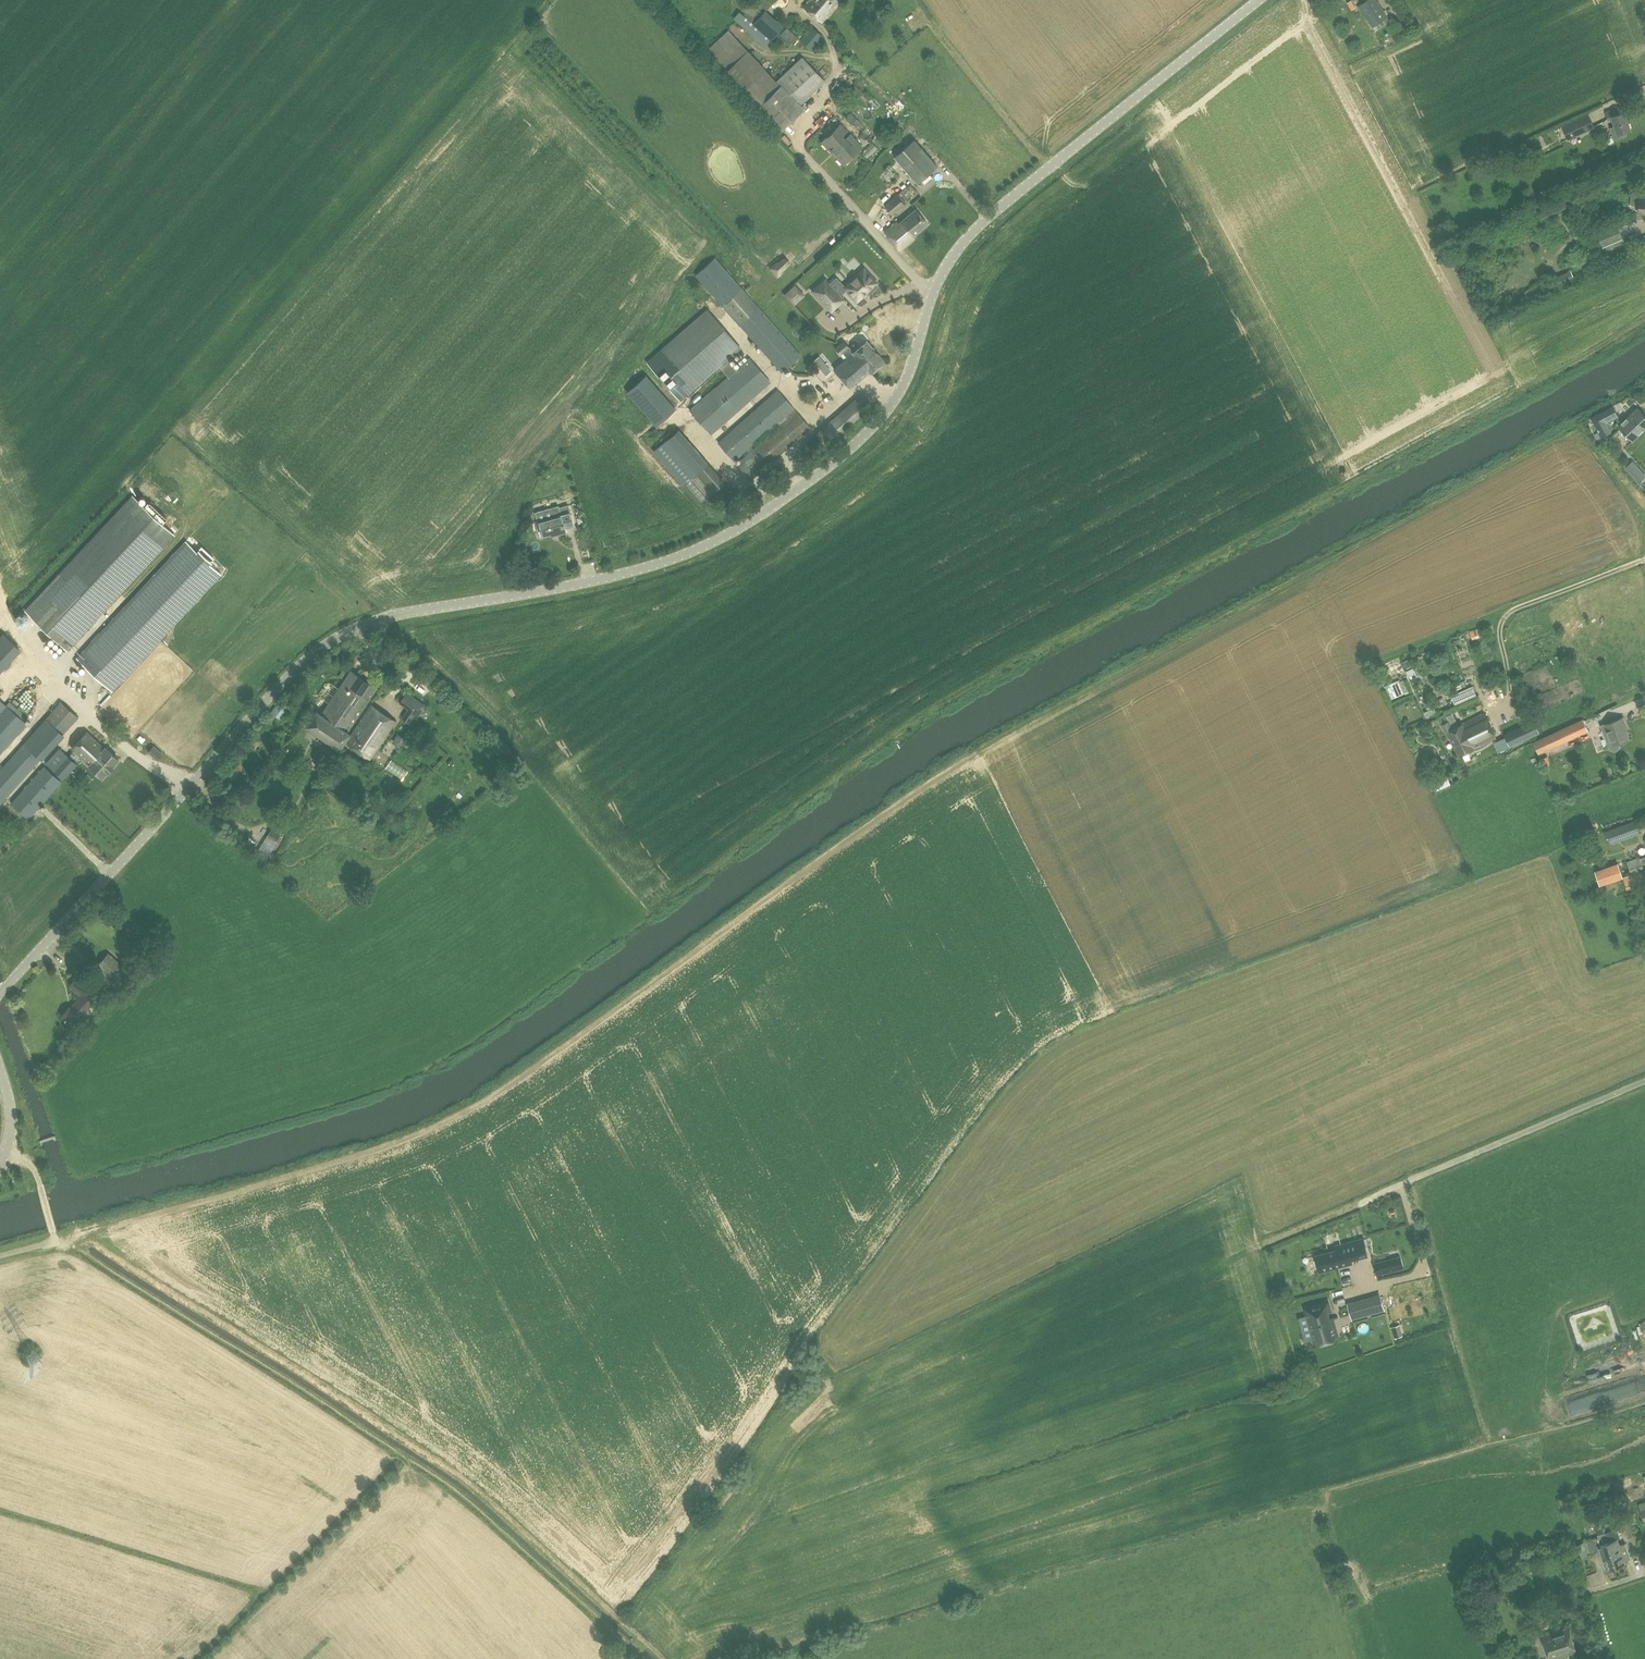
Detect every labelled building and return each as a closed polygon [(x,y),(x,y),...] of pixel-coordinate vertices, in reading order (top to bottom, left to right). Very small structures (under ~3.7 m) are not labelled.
[(767,11),(772,4),(768,0),(757,0),(744,15),(753,23),(765,9),(767,11)] [(803,6),(821,22),(839,1),(837,0),(808,0),(803,6)] [(1352,0),(1350,0),(1347,2),(1351,10),(1356,7),(1352,0)] [(1387,17),(1388,16),(1382,8),(1377,0),(1366,0),(1358,6),(1373,27),(1376,24),(1387,17)] [(784,25),(767,11),(765,9),(753,23),(744,15),(742,13),(736,21),(765,46),(784,25)] [(811,49),(822,36),(810,27),(800,40),(811,49)] [(786,28),(780,34),(791,44),(797,38),(786,28)] [(728,29),(704,52),(779,131),(804,108),(800,104),(825,80),(802,56),(776,80),(728,29)] [(856,84),(850,90),(858,98),(864,93),(856,84)] [(1605,113),(1607,120),(1613,118),(1616,126),(1610,128),(1614,140),(1626,136),(1625,132),(1630,130),(1625,112),(1617,114),(1616,110),(1605,113)] [(851,124),(857,119),(850,112),(845,116),(844,118),(851,124)] [(1582,130),(1583,132),(1594,126),(1589,114),(1562,127),(1567,137),(1582,130)] [(903,126),(898,123),(894,129),(899,132),(903,126)] [(850,134),(845,138),(842,135),(847,130),(840,124),(821,142),(843,165),(862,146),(850,134)] [(875,135),(872,132),(866,137),(870,141),(875,135)] [(894,156),(917,182),(937,165),(914,139),(894,156)] [(884,204),(892,215),(893,214),(906,204),(898,193),(884,204)] [(1630,204),(1639,205),(1638,213),(1644,214),(1644,194),(1631,193),(1630,204)] [(1560,211),(1571,205),(1569,200),(1557,206),(1560,211)] [(1557,212),(1554,207),(1539,214),(1541,219),(1557,212)] [(916,209),(899,223),(897,222),(885,232),(900,250),(914,238),(912,236),(927,223),(916,209)] [(1608,260),(1629,252),(1617,223),(1596,232),(1608,260)] [(1635,238),(1637,245),(1644,243),(1644,235),(1635,238)] [(770,268),(778,276),(781,273),(778,270),(781,267),(783,269),(787,265),(782,260),(778,263),(776,262),(770,268)] [(825,279),(813,290),(828,307),(840,295),(846,289),(857,301),(862,296),(867,291),(869,294),(878,286),(876,284),(877,282),(867,271),(864,268),(855,276),(844,286),(837,278),(830,284),(825,279)] [(722,305),(781,372),(801,355),(741,287),(722,305)] [(793,288),(786,294),(794,303),(801,297),(793,288)] [(696,386),(719,366),(727,359),(740,347),(707,310),(663,349),(647,363),(680,400),(696,386)] [(850,389),(870,372),(853,351),(851,352),(848,349),(849,348),(844,340),(835,347),(841,355),(843,353),(847,357),(833,368),(850,389)] [(853,351),(870,372),(884,361),(866,340),(853,351)] [(736,369),(727,376),(689,410),(711,434),(771,382),(749,357),(736,369)] [(727,359),(719,366),(727,376),(736,369),(727,359)] [(675,409),(646,375),(627,392),(656,425),(675,409)] [(735,460),(746,450),(749,452),(736,463),(751,480),(811,428),(778,389),(717,442),(735,460)] [(827,446),(873,405),(862,393),(815,433),(827,446)] [(1606,422),(1618,416),(1612,406),(1592,418),(1599,432),(1602,437),(1612,432),(1606,422)] [(1636,408),(1618,426),(1633,441),(1644,429),(1644,417),(1636,408)] [(678,429),(653,451),(682,485),(699,504),(724,482),(708,463),(678,429)] [(1644,477),(1644,475),(1633,461),(1626,467),(1639,482),(1644,477)] [(132,495),(25,610),(68,650),(175,535),(152,513),(156,508),(149,502),(145,507),(132,495)] [(564,528),(574,525),(570,511),(569,504),(536,513),(538,520),(542,536),(556,532),(557,533),(565,531),(564,528)] [(185,541),(77,657),(112,690),(221,574),(209,563),(214,558),(202,546),(197,551),(185,541)] [(1472,639),(1482,636),(1479,627),(1470,630),(1472,639)] [(21,649),(3,633),(0,636),(0,673),(21,649)] [(1412,664),(1409,659),(1403,662),(1406,668),(1412,664)] [(348,732),(376,688),(351,670),(322,715),(348,732)] [(1454,694),(1458,703),(1479,694),(1475,685),(1454,694)] [(23,704),(29,698),(23,691),(17,697),(23,704)] [(407,711),(417,718),(425,705),(406,692),(400,702),(409,708),(407,711)] [(1515,697),(1521,712),(1532,709),(1526,692),(1515,697)] [(27,724),(8,706),(7,705),(7,706),(0,699),(0,754),(27,724)] [(271,713),(280,719),(289,706),(280,700),(271,713)] [(1441,712),(1454,707),(1452,701),(1439,705),(1441,712)] [(47,719),(63,733),(75,717),(60,704),(47,719)] [(394,721),(372,706),(347,743),(370,758),(394,721)] [(349,733),(348,732),(322,715),(316,711),(306,726),(339,749),(349,733)] [(1437,718),(1440,724),(1446,721),(1449,720),(1446,713),(1437,718)] [(1446,721),(1440,724),(1447,738),(1450,736),(1459,755),(1496,738),(1484,713),(1453,728),(1449,720),(1446,721)] [(1600,725),(1608,747),(1610,750),(1613,751),(1616,750),(1618,749),(1620,746),(1620,744),(1619,742),(1629,738),(1624,725),(1626,724),(1623,717),(1605,724),(1600,725)] [(46,718),(24,743),(41,759),(42,760),(64,735),(63,733),(47,719),(46,718)] [(1583,718),(1533,742),(1538,754),(1589,730),(1583,718)] [(1505,737),(1510,746),(1540,733),(1535,720),(1504,734),(1505,737)] [(89,764),(104,747),(87,731),(72,748),(89,764)] [(398,746),(404,738),(397,733),(392,742),(398,746)] [(1499,752),(1510,746),(1505,737),(1494,742),(1499,752)] [(24,743),(0,769),(0,804),(41,759),(24,743)] [(105,746),(104,747),(89,764),(88,764),(103,777),(118,759),(105,746)] [(148,752),(157,759),(162,753),(153,746),(148,752)] [(59,749),(46,763),(64,779),(77,764),(59,749)] [(11,803),(29,819),(62,782),(44,765),(11,803)] [(1446,773),(1431,780),(1436,790),(1450,784),(1446,773)] [(1608,831),(1605,832),(1610,844),(1634,835),(1630,823),(1629,823),(1608,831)] [(276,841),(281,834),(272,829),(267,835),(276,841)] [(1642,864),(1640,858),(1627,862),(1631,873),(1644,869),(1642,864)] [(1601,884),(1623,876),(1618,863),(1596,871),(1601,884)] [(1633,883),(1630,875),(1623,877),(1626,885),(1632,883),(1633,883)] [(97,964),(112,978),(123,966),(108,952),(97,964)] [(79,1017),(99,995),(90,987),(88,989),(76,978),(70,985),(82,996),(71,1008),(69,1007),(61,1015),(74,1026),(80,1018),(79,1017)] [(1320,1254),(1315,1255),(1319,1270),(1324,1269),(1348,1263),(1347,1259),(1359,1255),(1368,1253),(1364,1239),(1341,1245),(1342,1248),(1337,1249),(1320,1254)] [(1377,1275),(1390,1272),(1386,1258),(1373,1262),(1377,1275)] [(1352,1318),(1368,1313),(1364,1301),(1349,1305),(1352,1318)] [(1315,1342),(1327,1338),(1326,1337),(1332,1335),(1329,1325),(1334,1323),(1332,1317),(1329,1318),(1327,1312),(1330,1311),(1327,1302),(1305,1308),(1315,1342)] [(1398,1324),(1391,1326),(1395,1337),(1401,1335),(1398,1324)] [(1595,1374),(1616,1371),(1615,1365),(1595,1367),(1595,1374)] [(1630,1522),(1623,1525),(1627,1537),(1635,1535),(1630,1522)] [(1616,1566),(1606,1532),(1604,1527),(1598,1530),(1600,1537),(1594,1538),(1586,1541),(1590,1554),(1600,1551),(1606,1569),(1616,1566)] [(1617,1529),(1606,1532),(1616,1566),(1626,1563),(1624,1560),(1630,1558),(1626,1543),(1619,1545),(1617,1539),(1620,1538),(1617,1529)] [(1548,1658),(1551,1658),(1576,1651),(1568,1627),(1541,1635),(1548,1658)]
